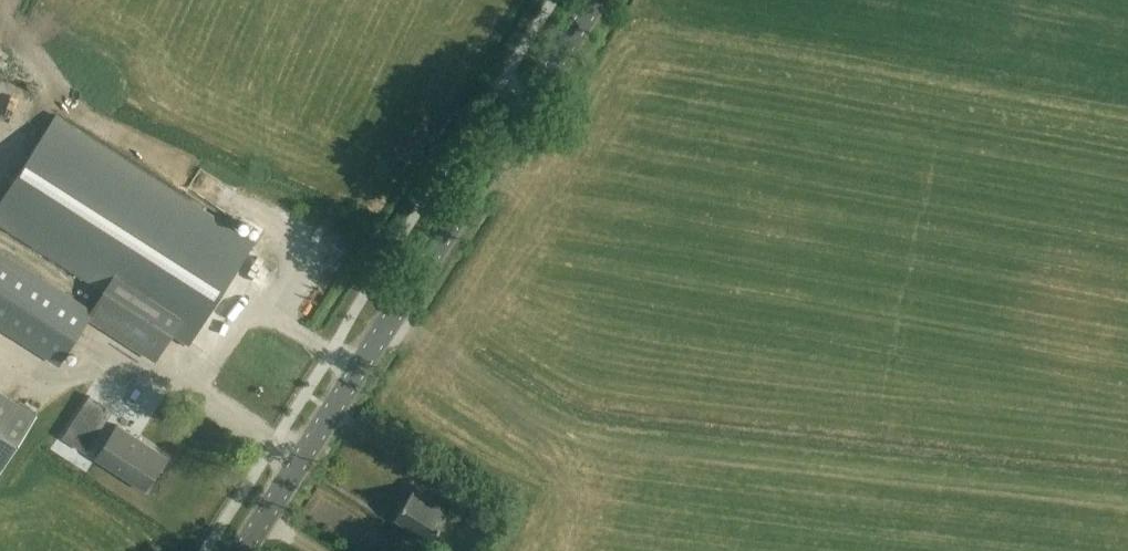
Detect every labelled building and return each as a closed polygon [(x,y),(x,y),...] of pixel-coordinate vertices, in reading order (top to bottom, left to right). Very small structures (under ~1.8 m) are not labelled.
[(107,293),(95,311),(0,251),(0,328),(60,366),(90,320),(156,362),(173,335),(190,346),(256,243),(57,115),(0,203),(0,224),(107,293)] [(297,207),(291,217),(307,225),(312,215),(297,207)] [(2,471),(20,442),(37,415),(0,392),(0,470),(2,471)] [(118,426),(97,459),(146,490),(167,457),(118,426)] [(430,542),(449,513),(415,491),(397,520),(430,542)]
